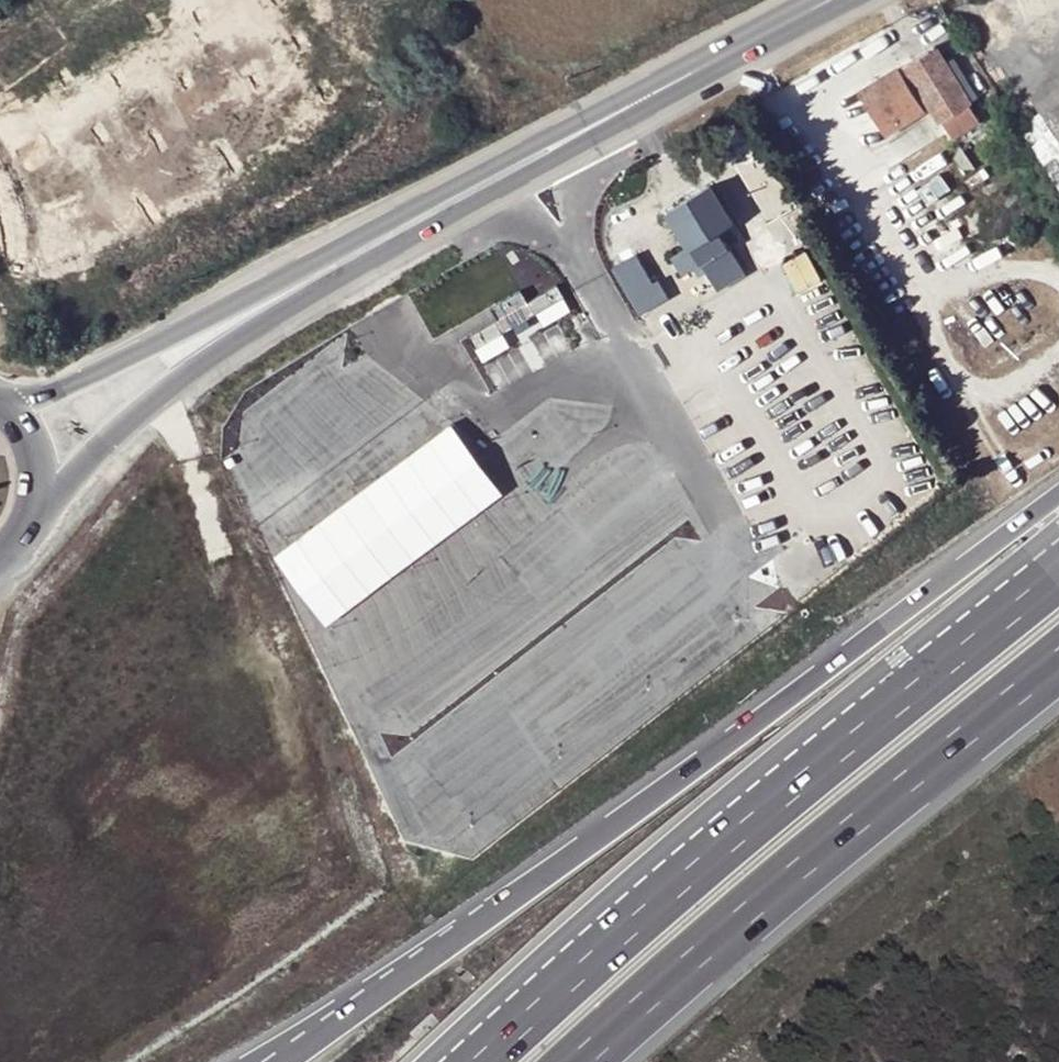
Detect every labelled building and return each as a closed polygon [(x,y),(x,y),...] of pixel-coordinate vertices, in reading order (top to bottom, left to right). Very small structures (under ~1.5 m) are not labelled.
[(930,107),(940,123),(969,104),(933,47),(861,93),(888,135),(930,107)] [(1042,112),(1058,100),(1058,73),(1029,94),(1042,112)] [(1019,128),(1058,189),(1058,100),(1042,112),(1019,128)] [(969,104),(940,123),(946,134),(977,115),(969,104)] [(667,210),(717,292),(744,275),(719,232),(733,224),(709,185),(701,191),(703,195),(694,200),(691,196),(667,210)] [(848,190),(819,207),(824,216),(832,211),(831,209),(842,202),(844,205),(854,199),(848,190)] [(701,191),(691,196),(694,200),(703,195),(701,191)] [(633,255),(612,269),(628,297),(631,295),(633,298),(652,287),(633,255)] [(493,309),(496,316),(463,333),(479,364),(576,313),(557,276),(493,309)]
